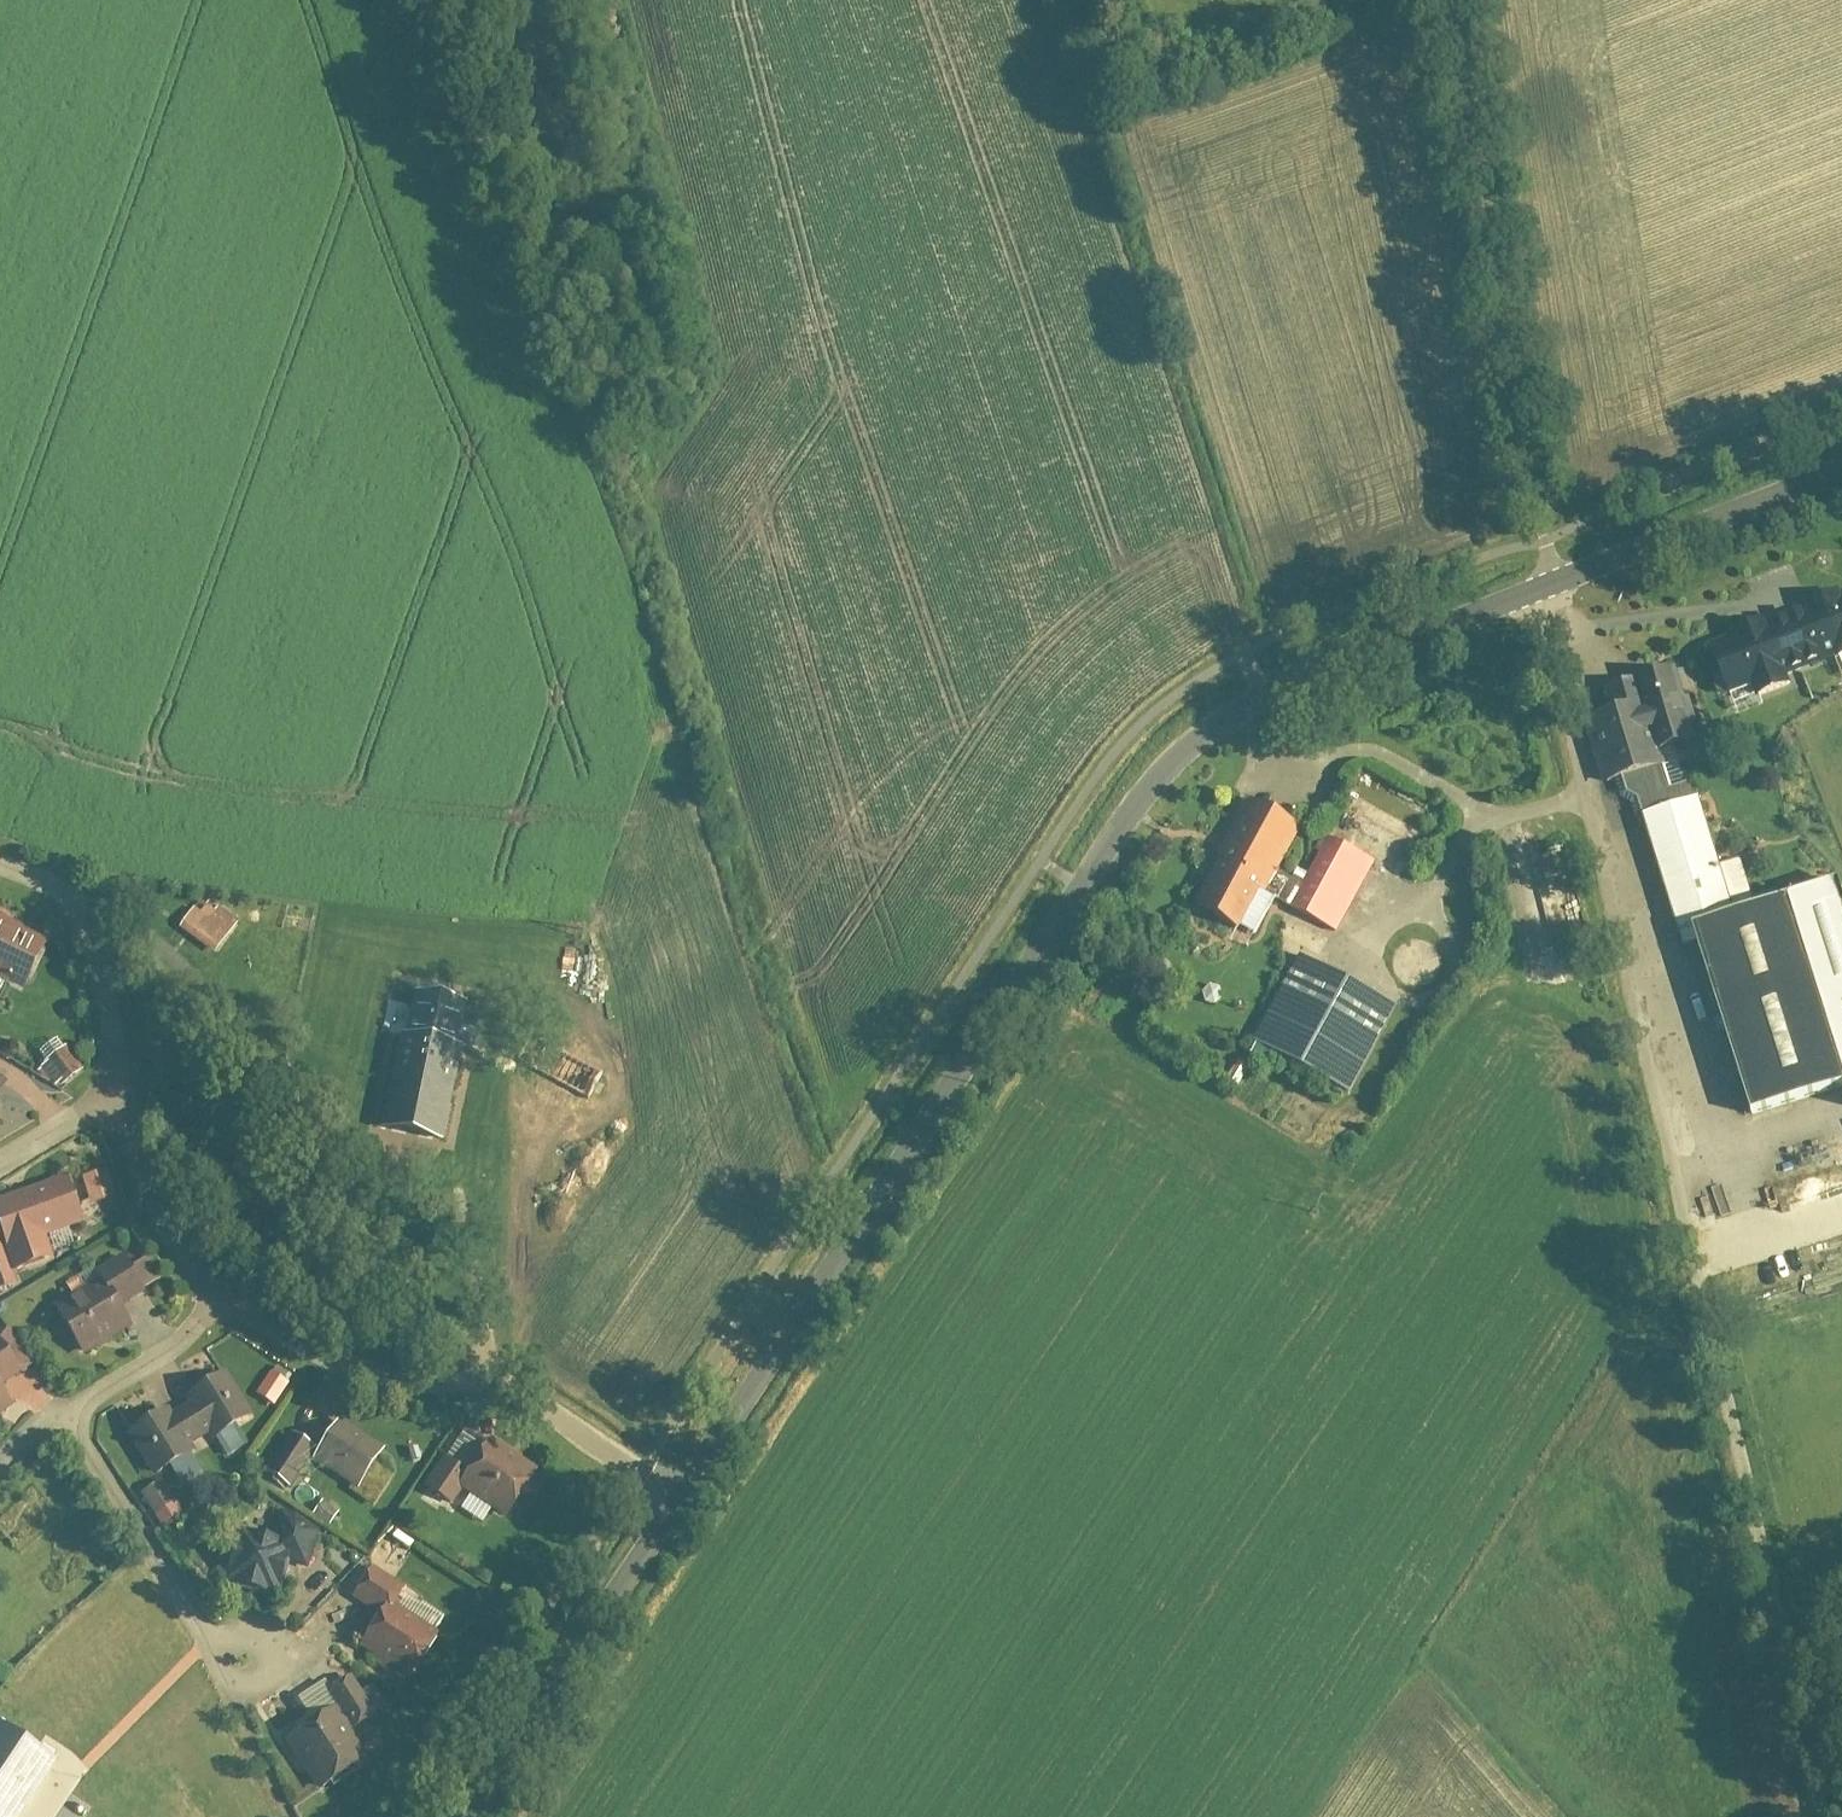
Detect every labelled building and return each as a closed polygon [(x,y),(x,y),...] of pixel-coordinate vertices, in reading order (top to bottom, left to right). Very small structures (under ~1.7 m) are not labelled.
[(1352,10),(1382,0),(1348,0),(1352,10)] [(1835,603),(1833,600),(1808,610),(1809,613),(1762,632),(1761,627),(1734,637),(1736,641),(1710,651),(1734,715),(1760,705),(1758,698),(1784,688),(1779,676),(1837,654),(1841,669),(1841,600),(1835,603)] [(1646,804),(1648,821),(1683,939),(1742,922),(1707,804),(1702,790),(1675,796),(1667,769),(1658,773),(1649,737),(1659,734),(1667,761),(1712,749),(1691,675),(1646,687),(1610,693),(1618,722),(1597,727),(1613,789),(1630,785),(1633,800),(1646,804)] [(1246,807),(1194,907),(1247,935),(1300,835),(1246,807)] [(1328,847),(1292,912),(1337,937),(1373,872),(1328,847)] [(1754,1123),(1841,1094),(1841,1044),(1798,910),(1696,944),(1754,1123)] [(201,911),(187,926),(203,940),(216,924),(201,911)] [(32,995),(52,952),(0,927),(0,980),(32,995)] [(1305,960),(1254,1049),(1352,1105),(1403,1016),(1305,960)] [(464,1054),(454,1052),(465,1002),(422,993),(411,1044),(402,1042),(383,1134),(445,1147),(464,1054)] [(350,1008),(345,1033),(393,1043),(398,1018),(350,1008)] [(542,1029),(518,1072),(584,1108),(607,1065),(542,1029)] [(67,1051),(46,1068),(63,1089),(84,1072),(67,1051)] [(90,1209),(118,1201),(112,1175),(83,1183),(90,1209)] [(50,1243),(84,1233),(69,1185),(0,1205),(0,1296),(23,1289),(20,1276),(57,1265),(50,1243)] [(166,1284),(150,1259),(135,1268),(130,1260),(96,1281),(97,1282),(56,1308),(87,1358),(135,1329),(124,1312),(152,1294),(152,1293),(166,1284)] [(0,1345),(0,1421),(18,1409),(1,1383),(19,1370),(2,1344),(0,1345)] [(198,1459),(191,1448),(211,1434),(218,1444),(255,1420),(227,1378),(190,1402),(195,1409),(174,1423),(168,1414),(130,1438),(160,1484),(198,1459)] [(342,1422),(315,1469),(362,1496),(389,1448),(342,1422)] [(463,1433),(420,1500),(444,1516),(487,1448),(463,1433)] [(289,1434),(266,1477),(295,1493),(318,1450),(289,1434)] [(494,1452),(466,1494),(507,1521),(535,1480),(494,1452)] [(323,1528),(289,1517),(280,1543),(247,1533),(229,1589),(282,1605),(295,1565),(310,1570),(323,1528)] [(389,1541),(374,1566),(388,1575),(404,1550),(389,1541)] [(368,1572),(351,1601),(385,1622),(403,1592),(368,1572)] [(391,1613),(365,1653),(412,1683),(438,1644),(391,1613)] [(355,1683),(331,1700),(357,1737),(382,1719),(355,1683)] [(331,1713),(287,1744),(328,1800),(371,1768),(331,1713)] [(0,1730),(0,1816),(23,1816),(55,1768),(0,1730)]
